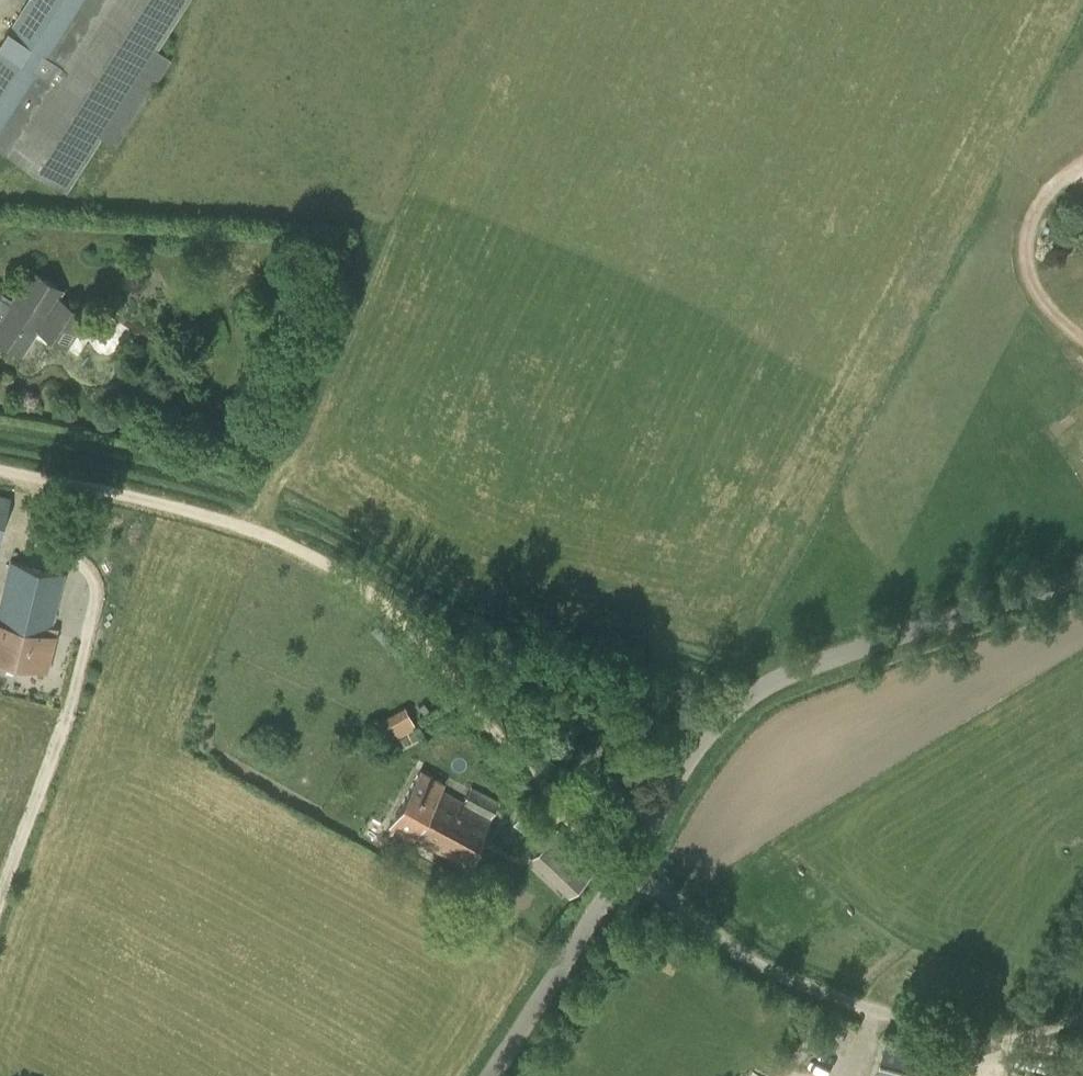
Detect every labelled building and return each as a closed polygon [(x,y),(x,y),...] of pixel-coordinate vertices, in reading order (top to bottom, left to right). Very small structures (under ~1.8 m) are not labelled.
[(0,41),(0,152),(64,194),(101,137),(116,146),(172,60),(157,51),(191,0),(27,0),(0,41)] [(26,355),(42,332),(68,349),(88,319),(59,300),(64,293),(34,274),(5,318),(0,315),(0,338),(26,355)] [(12,499),(0,496),(0,538),(12,499)] [(64,574),(10,562),(0,605),(0,660),(46,670),(54,634),(51,633),(64,574)] [(408,711),(380,727),(389,742),(416,726),(408,711)] [(463,867),(490,820),(440,792),(445,784),(421,771),(390,826),(463,867)] [(576,852),(549,878),(568,897),(594,870),(576,852)] [(942,1054),(887,1038),(877,1075),(937,1075),(942,1054)]
